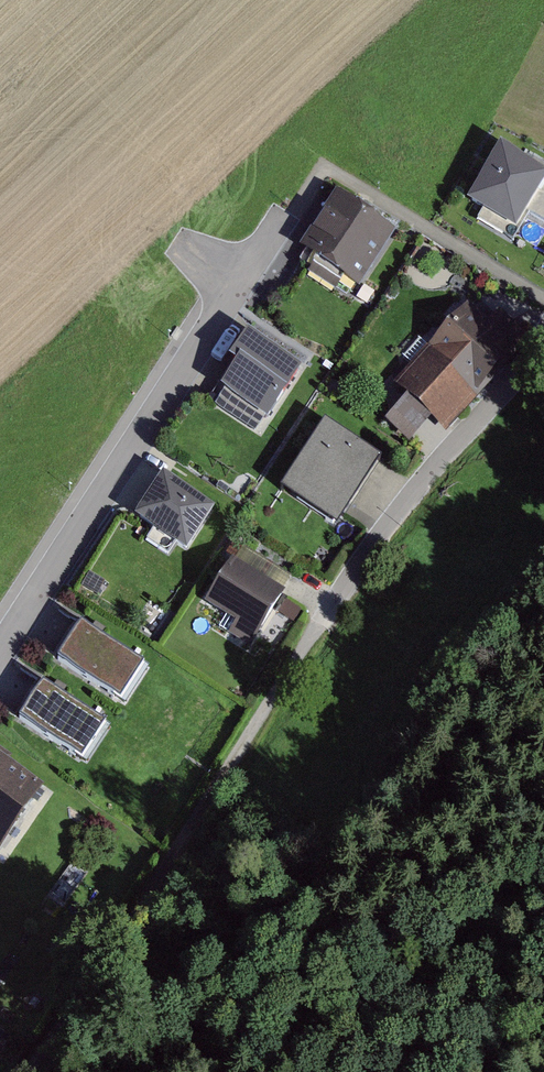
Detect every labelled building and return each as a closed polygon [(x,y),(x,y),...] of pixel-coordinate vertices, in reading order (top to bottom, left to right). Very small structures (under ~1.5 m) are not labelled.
[(509,147),(471,202),(516,233),(530,213),(543,223),(543,172),(509,147)] [(394,234),(338,196),(301,251),(357,289),(394,234)] [(472,302),(393,384),(441,430),(526,341),(498,315),(492,321),(472,302)] [(301,377),(246,339),(229,363),(238,370),(223,392),(268,424),(301,377)] [(382,466),(325,428),(283,492),(340,530),(382,466)] [(215,514),(163,479),(134,520),(186,556),(215,514)] [(283,595),(234,564),(206,608),(231,623),(223,635),(248,650),(283,595)] [(140,672),(82,630),(59,661),(117,704),(140,672)] [(105,730),(42,687),(19,721),(82,764),(105,730)] [(0,763),(0,853),(41,789),(0,763)]
